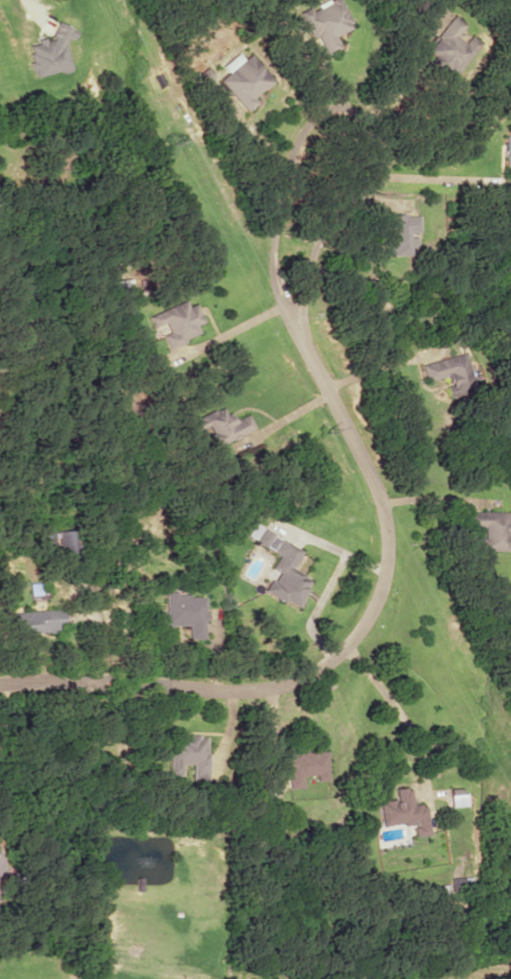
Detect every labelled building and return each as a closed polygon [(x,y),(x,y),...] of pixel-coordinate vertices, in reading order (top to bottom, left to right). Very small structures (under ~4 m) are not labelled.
[(340,47),(334,35),(352,27),(340,0),(326,0),(309,8),(309,7),(298,11),(310,37),(316,35),(325,54),(340,47)] [(464,25),(454,16),(423,49),(454,77),(477,51),(474,49),(479,43),(470,35),(463,42),(455,35),(464,25)] [(72,24),(56,28),(57,35),(26,42),(34,76),(70,68),(63,40),(75,37),(72,24)] [(245,111),(255,101),(251,97),(271,80),(248,53),(242,59),(236,52),(220,65),(226,72),(217,79),(245,111)] [(409,253),(409,232),(417,232),(417,214),(387,213),(386,253),(409,253)] [(202,321),(194,302),(186,306),(184,300),(149,315),(158,336),(163,334),(168,347),(199,334),(195,324),(202,321)] [(420,363),(424,381),(446,375),(449,390),(472,384),(465,352),(420,363)] [(246,414),(230,420),(224,405),(192,419),(196,430),(206,426),(215,445),(253,428),(246,414)] [(508,533),(510,534),(510,520),(508,520),(508,511),(467,510),(466,526),(482,527),(481,550),(507,551),(508,533)] [(300,550),(253,523),(245,536),(276,554),(269,567),(274,570),(263,590),(294,608),(310,580),(289,568),(300,550)] [(203,593),(164,594),(164,625),(186,624),(186,638),(203,638),(203,593)] [(61,609),(13,611),(14,632),(62,631),(61,609)] [(168,743),(167,781),(205,781),(205,735),(176,734),(176,743),(168,743)] [(327,750),(319,750),(319,751),(281,752),(282,771),(287,771),(288,788),(303,787),(302,774),(317,774),(317,780),(328,780),(327,750)] [(426,803),(412,804),(410,786),(395,788),(396,799),(379,801),(381,825),(413,821),(415,834),(429,833),(426,803)]
